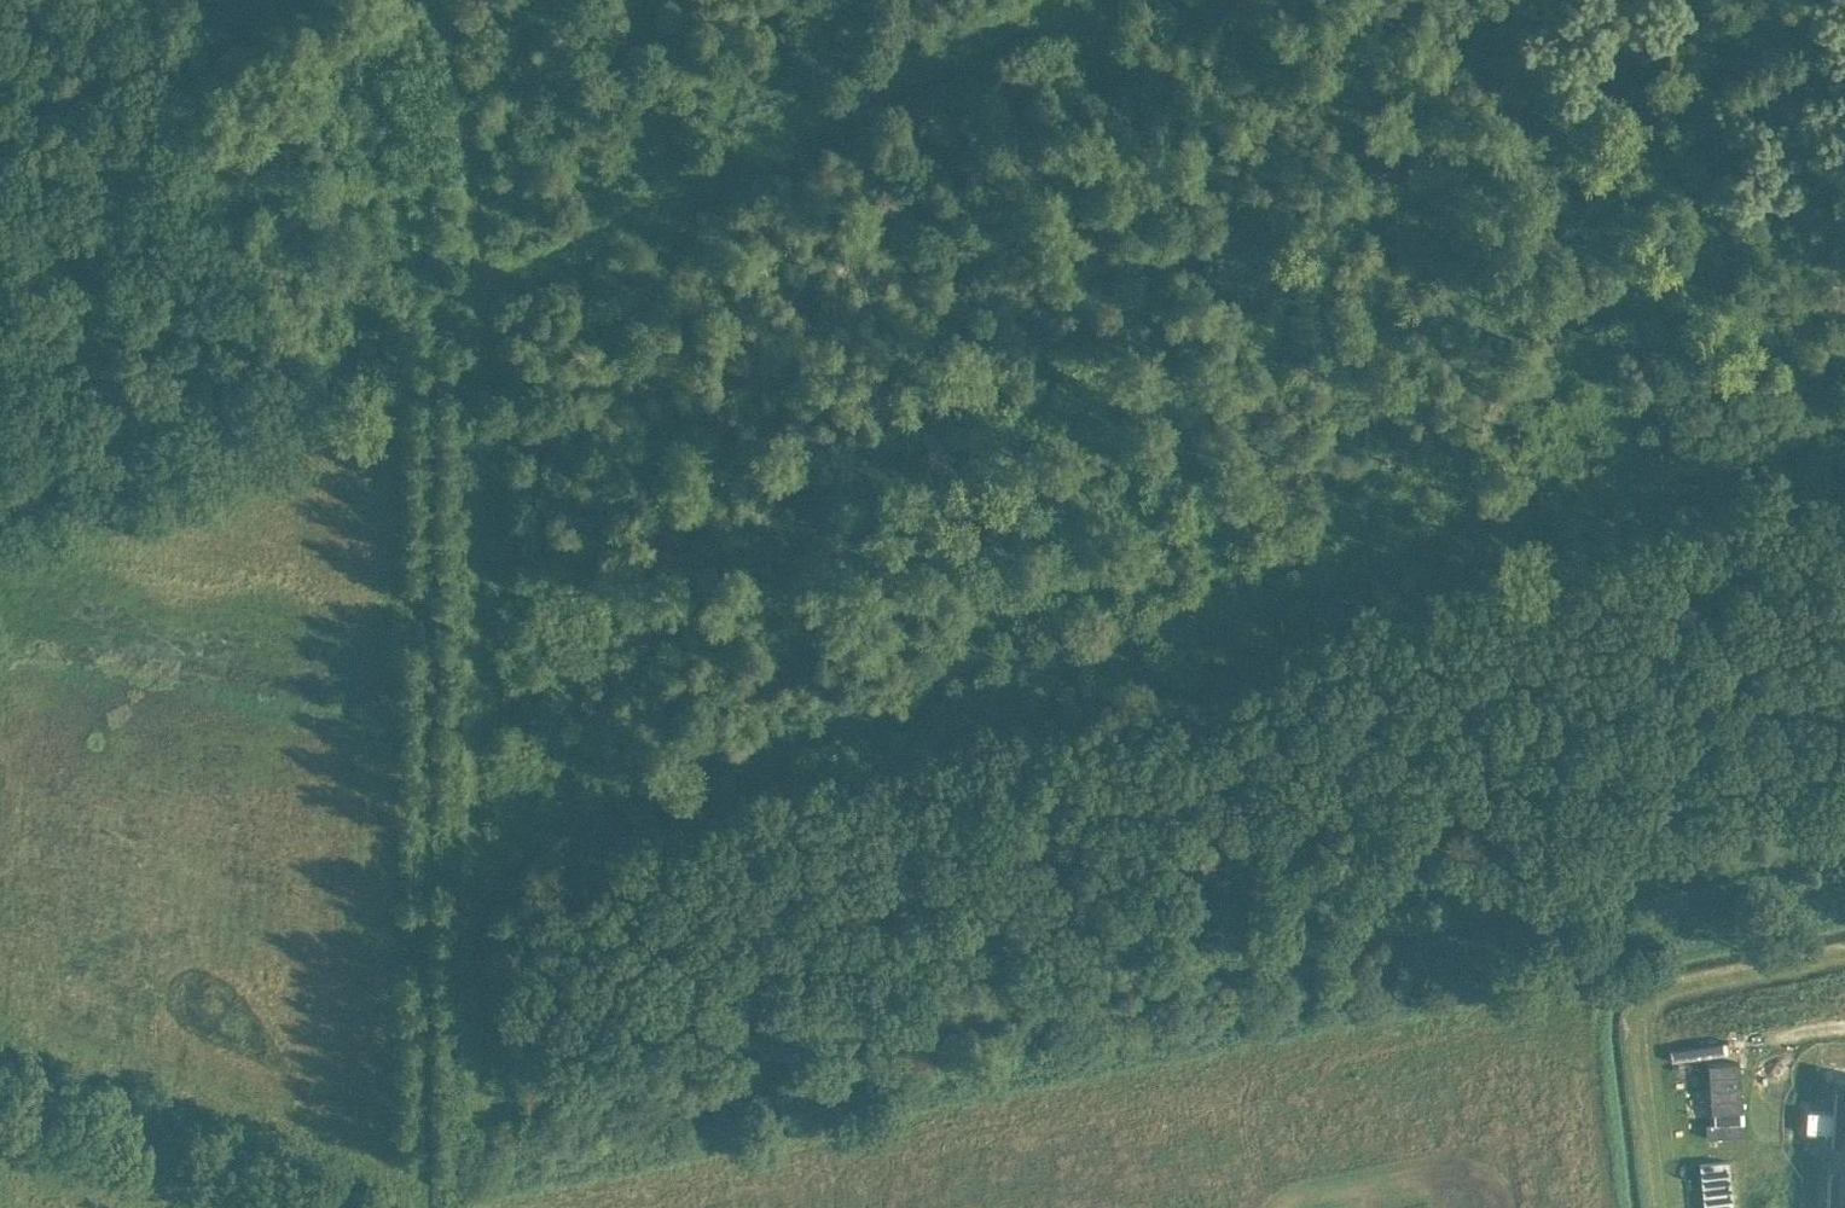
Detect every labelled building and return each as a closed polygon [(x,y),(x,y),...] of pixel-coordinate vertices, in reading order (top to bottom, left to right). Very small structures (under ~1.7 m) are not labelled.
[(1807,1132),(1832,1133),(1831,1144),(1844,1145),(1844,1077),(1843,1077),(1844,1057),(1816,1055),(1815,1076),(1836,1078),(1833,1112),(1808,1110),(1807,1132)] [(1716,1122),(1705,1123),(1706,1136),(1743,1134),(1738,1060),(1707,1062),(1710,1110),(1716,1110),(1716,1122)] [(1826,1207),(1844,1207),(1844,1160),(1829,1159),(1826,1207)] [(1699,1163),(1704,1207),(1733,1207),(1728,1160),(1699,1163)]
